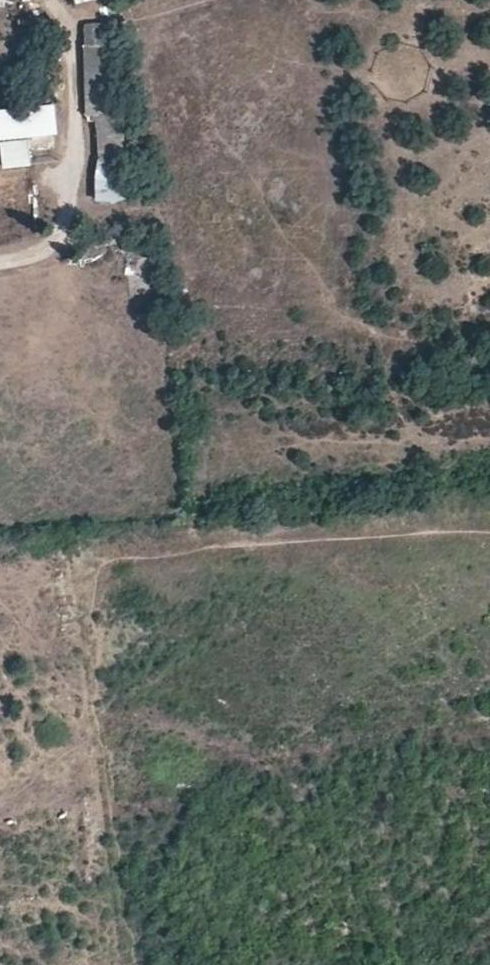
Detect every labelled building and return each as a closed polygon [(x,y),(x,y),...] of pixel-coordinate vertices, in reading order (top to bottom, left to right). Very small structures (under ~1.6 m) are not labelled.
[(96,160),(122,157),(116,102),(88,105),(96,160)] [(0,111),(0,171),(30,169),(28,140),(58,138),(56,107),(0,111)]
